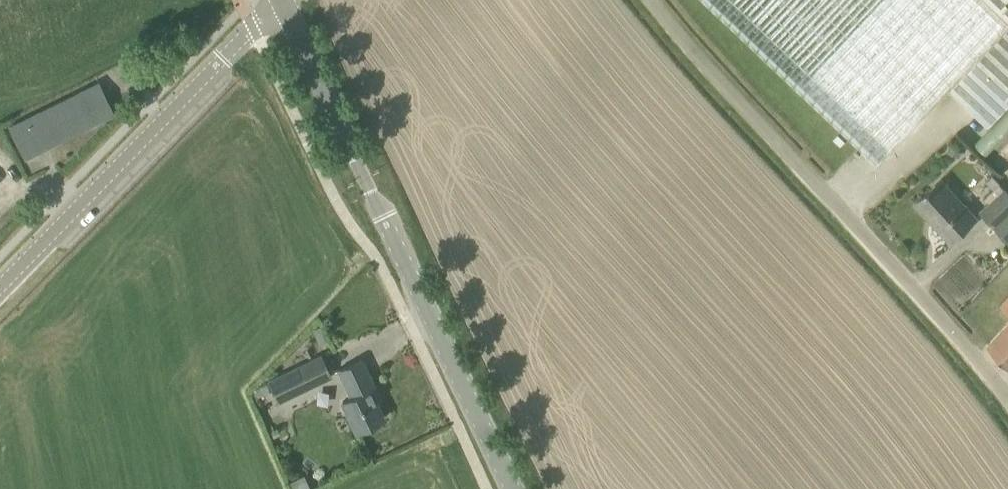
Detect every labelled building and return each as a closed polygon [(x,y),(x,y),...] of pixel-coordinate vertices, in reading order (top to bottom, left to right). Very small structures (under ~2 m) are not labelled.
[(880,163),(951,87),(989,123),(1007,103),(1007,0),(707,0),(880,163)] [(25,158),(114,114),(98,81),(9,126),(25,158)] [(990,158),(1007,174),(1007,138),(990,158)] [(1000,186),(992,177),(987,181),(996,190),(985,200),(991,206),(984,212),(1007,238),(1007,194),(1000,186)] [(952,241),(976,218),(941,180),(916,203),(952,241)] [(977,259),(973,265),(980,269),(984,263),(977,259)] [(987,345),(1007,364),(1007,323),(987,345)] [(278,402),(331,377),(321,356),(268,381),(278,402)] [(356,430),(383,417),(370,389),(375,387),(361,359),(339,370),(352,396),(342,401),(356,430)]
